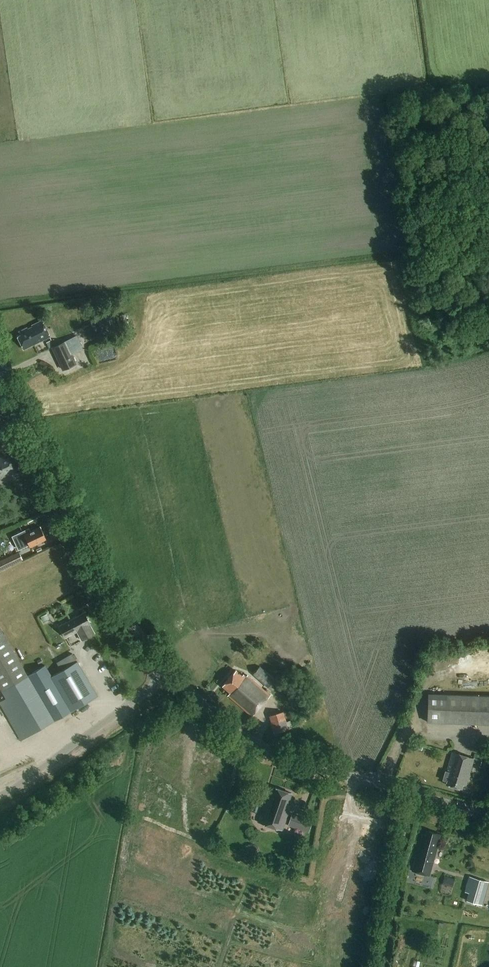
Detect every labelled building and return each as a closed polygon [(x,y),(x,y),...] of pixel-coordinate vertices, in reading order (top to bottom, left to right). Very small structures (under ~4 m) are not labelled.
[(111,316),(104,318),(108,331),(115,329),(111,316)] [(50,337),(42,320),(33,325),(34,327),(28,330),(26,327),(19,331),(20,334),(18,335),(25,349),(50,337)] [(77,365),(72,354),(83,349),(78,338),(54,348),(64,371),(77,365)] [(54,339),(46,342),(48,348),(56,345),(54,339)] [(18,472),(11,457),(7,458),(6,456),(0,459),(0,480),(18,472)] [(45,537),(46,536),(45,533),(43,533),(41,528),(25,535),(23,531),(12,536),(19,550),(30,545),(30,546),(46,539),(45,537)] [(0,561),(0,571),(23,560),(19,552),(0,561)] [(47,613),(41,617),(44,622),(50,619),(47,613)] [(78,633),(82,640),(95,633),(91,626),(91,625),(85,613),(60,626),(67,638),(78,633)] [(61,671),(52,676),(45,665),(32,673),(28,676),(21,665),(0,628),(0,688),(6,699),(0,703),(0,704),(21,740),(71,711),(98,696),(78,663),(72,654),(57,663),(61,671)] [(260,667),(253,675),(268,688),(275,680),(260,667)] [(253,716),(271,694),(248,675),(247,677),(243,674),(242,675),(236,670),(222,686),(230,693),(228,695),(253,716)] [(429,693),(428,720),(488,723),(488,695),(429,693)] [(269,716),(274,734),(288,730),(283,712),(269,716)] [(482,761),(475,759),(474,758),(474,757),(453,751),(447,771),(445,771),(443,780),(447,781),(446,784),(461,789),(463,783),(466,784),(473,763),(481,765),(482,761)] [(292,793),(274,787),(273,792),(266,790),(266,792),(260,790),(258,797),(263,798),(263,797),(267,798),(259,822),(283,830),(291,807),(288,806),(292,793)] [(294,812),(290,823),(301,827),(305,816),(294,812)] [(305,818),(301,830),(308,832),(312,820),(305,818)] [(440,834),(428,831),(427,835),(423,834),(420,844),(422,845),(420,851),(418,850),(412,871),(430,876),(438,848),(437,847),(440,834)] [(445,876),(442,884),(452,887),(455,879),(445,876)] [(467,901),(475,903),(482,905),(488,882),(469,876),(465,892),(469,893),(467,901)]
